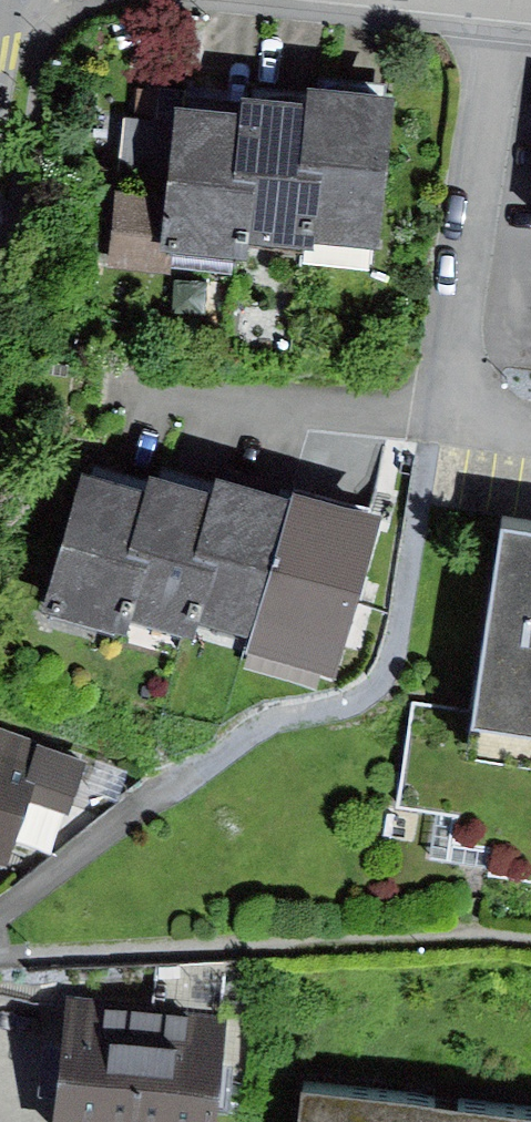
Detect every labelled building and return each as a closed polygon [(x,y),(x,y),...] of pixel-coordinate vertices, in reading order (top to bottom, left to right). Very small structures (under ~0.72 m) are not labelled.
[(310,88),(305,236),(379,238),(386,75),(311,72),(310,88)] [(305,236),(310,88),(246,86),(245,96),(240,233),(305,236)] [(240,233),(245,96),(168,93),(165,185),(116,183),(113,258),(170,260),(171,243),(240,246),(240,233)] [(146,476),(113,602),(176,619),(179,609),(214,476),(151,459),(146,476)] [(113,602),(146,476),(83,460),(44,608),(107,625),(113,602)] [(214,476),(179,609),(252,628),(291,482),(218,462),(214,476)] [(292,477),(291,482),(252,628),(248,643),(337,666),(381,500),(292,477)] [(506,519),(476,707),(413,698),(397,802),(455,811),(450,839),(498,846),(494,875),(530,881),(530,523),(506,519)] [(6,854),(22,808),(67,823),(91,753),(0,722),(0,852),(6,854)] [(50,996),(40,1121),(203,1121),(224,961),(147,968),(145,1008),(50,996)] [(303,1077),(298,1121),(530,1121),(530,1101),(303,1077)]
